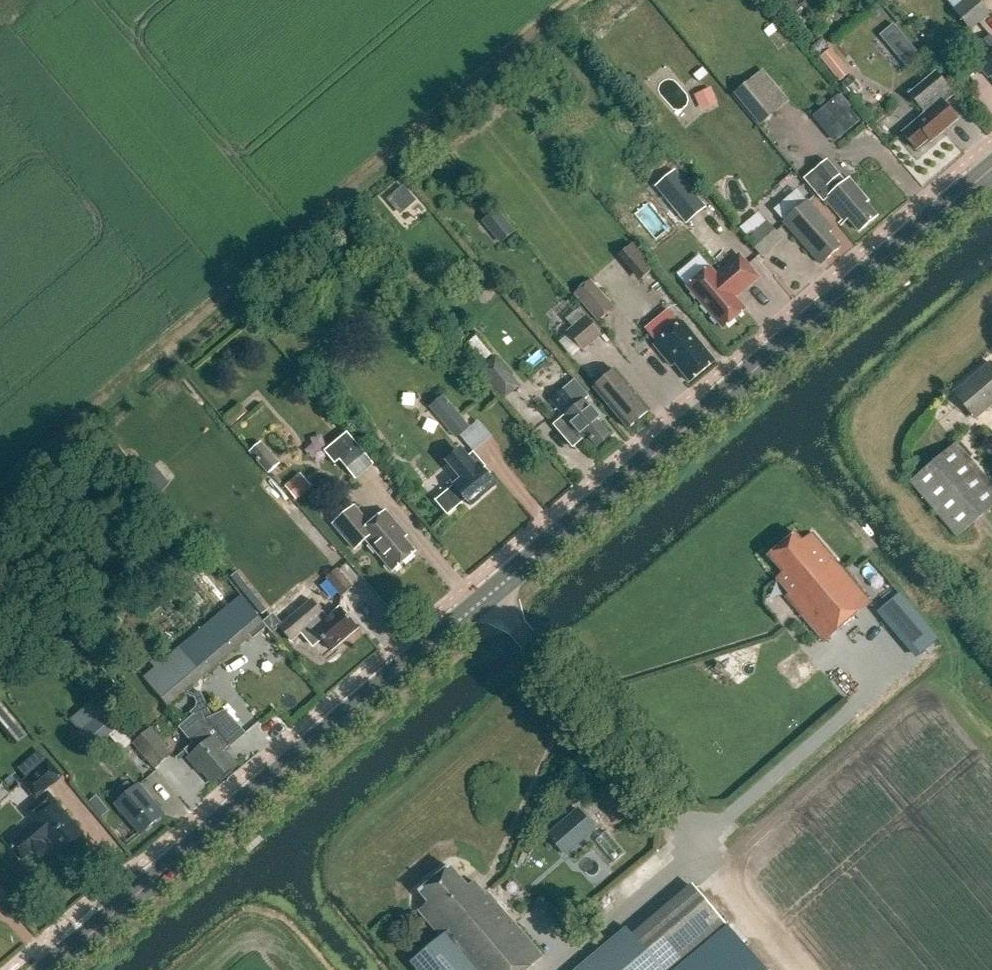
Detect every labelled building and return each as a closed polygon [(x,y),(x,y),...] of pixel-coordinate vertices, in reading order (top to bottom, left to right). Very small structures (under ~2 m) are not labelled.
[(813,17),(822,7),(815,0),(809,0),(802,6),(813,17)] [(967,33),(988,15),(975,0),(946,0),(942,3),(967,33)] [(875,5),(869,11),(877,19),(883,14),(875,5)] [(876,34),(906,67),(920,54),(890,22),(876,34)] [(991,78),(991,39),(989,36),(977,46),(980,49),(973,56),(982,65),(984,69),(982,71),(988,79),(991,77),(991,78)] [(822,56),(842,81),(853,72),(832,48),(822,56)] [(903,134),(916,150),(929,139),(931,142),(957,120),(941,101),(953,92),(936,72),(909,95),(925,114),(903,134)] [(735,94),(761,125),(777,111),(752,80),(735,94)] [(708,85),(691,94),(700,110),(717,102),(708,85)] [(832,142),(860,118),(837,91),(809,115),(832,142)] [(828,160),(805,179),(825,203),(827,201),(845,222),(849,219),(859,232),(877,217),(866,204),(868,202),(849,179),(840,187),(835,181),(842,176),(828,160)] [(657,188),(687,225),(707,208),(677,172),(657,188)] [(397,211),(412,196),(403,187),(388,201),(397,211)] [(833,231),(808,202),(784,223),(821,265),(825,261),(826,261),(841,248),(829,234),(833,231)] [(496,210),(483,220),(502,243),(514,233),(496,210)] [(767,223),(748,240),(762,256),(782,240),(767,223)] [(716,276),(709,268),(686,288),(722,329),(745,310),(734,297),(763,272),(744,251),(716,276)] [(641,281),(655,269),(647,260),(633,272),(641,281)] [(488,278),(479,266),(469,274),(479,286),(488,278)] [(591,275),(574,289),(598,318),(615,303),(591,275)] [(567,328),(584,347),(604,329),(587,310),(567,328)] [(675,362),(690,381),(714,362),(681,322),(654,344),(671,365),(675,362)] [(477,363),(489,354),(474,335),(462,345),(477,363)] [(521,389),(497,359),(481,371),(481,372),(505,402),(506,401),(521,389)] [(975,419),(991,405),(991,365),(990,363),(954,394),(975,419)] [(616,370),(594,389),(628,429),(638,420),(638,421),(650,411),(616,370)] [(565,389),(552,400),(564,415),(553,425),(573,448),(584,438),(587,435),(597,447),(609,436),(597,422),(600,419),(584,400),(578,405),(565,389)] [(444,395),(429,407),(456,439),(471,426),(444,395)] [(352,439),(333,454),(355,481),(374,466),(352,439)] [(281,463),(263,441),(251,450),(270,473),(281,463)] [(956,444),(911,483),(957,537),(991,508),(991,486),(956,444)] [(483,470),(486,467),(474,452),(470,455),(464,448),(448,461),(454,468),(462,478),(435,501),(448,516),(466,500),(471,506),(496,485),(483,470)] [(152,467),(141,475),(157,494),(168,485),(152,467)] [(285,486),(297,500),(313,486),(301,473),(285,486)] [(266,490),(257,497),(263,503),(271,497),(266,490)] [(366,540),(393,572),(416,552),(397,530),(400,527),(386,511),(370,525),(355,506),(333,524),(355,550),(366,540)] [(787,600),(825,645),(874,603),(815,534),(803,544),(795,535),(769,557),(785,575),(778,581),(791,596),(787,600)] [(338,569),(326,579),(341,598),(353,587),(338,569)] [(899,590),(874,608),(910,658),(936,639),(899,590)] [(202,772),(213,784),(236,764),(226,752),(246,734),(226,710),(225,711),(211,717),(201,693),(194,684),(265,624),(241,597),(163,663),(158,658),(151,663),(156,669),(144,679),(196,740),(184,751),(190,757),(188,759),(200,773),(202,772)] [(279,627),(291,642),(308,627),(313,633),(315,632),(331,651),(358,628),(341,608),(328,620),(311,600),(279,627)] [(151,728),(132,744),(154,769),(172,754),(151,728)] [(26,777),(19,782),(34,801),(63,778),(47,759),(46,761),(38,751),(18,767),(26,777)] [(116,805),(141,834),(164,814),(139,785),(130,793),(125,787),(120,791),(125,797),(116,805)] [(9,845),(22,859),(31,851),(37,854),(44,848),(42,842),(48,837),(60,852),(82,834),(56,803),(35,822),(36,823),(9,845)] [(597,829),(578,808),(566,818),(585,840),(597,829)] [(417,969),(528,969),(543,957),(489,894),(486,896),(474,881),(467,887),(450,867),(419,892),(428,903),(419,911),(442,938),(411,963),(417,969)] [(635,941),(626,930),(579,969),(673,969),(726,925),(696,889),(635,941)] [(714,969),(765,969),(743,945),(714,969)]
